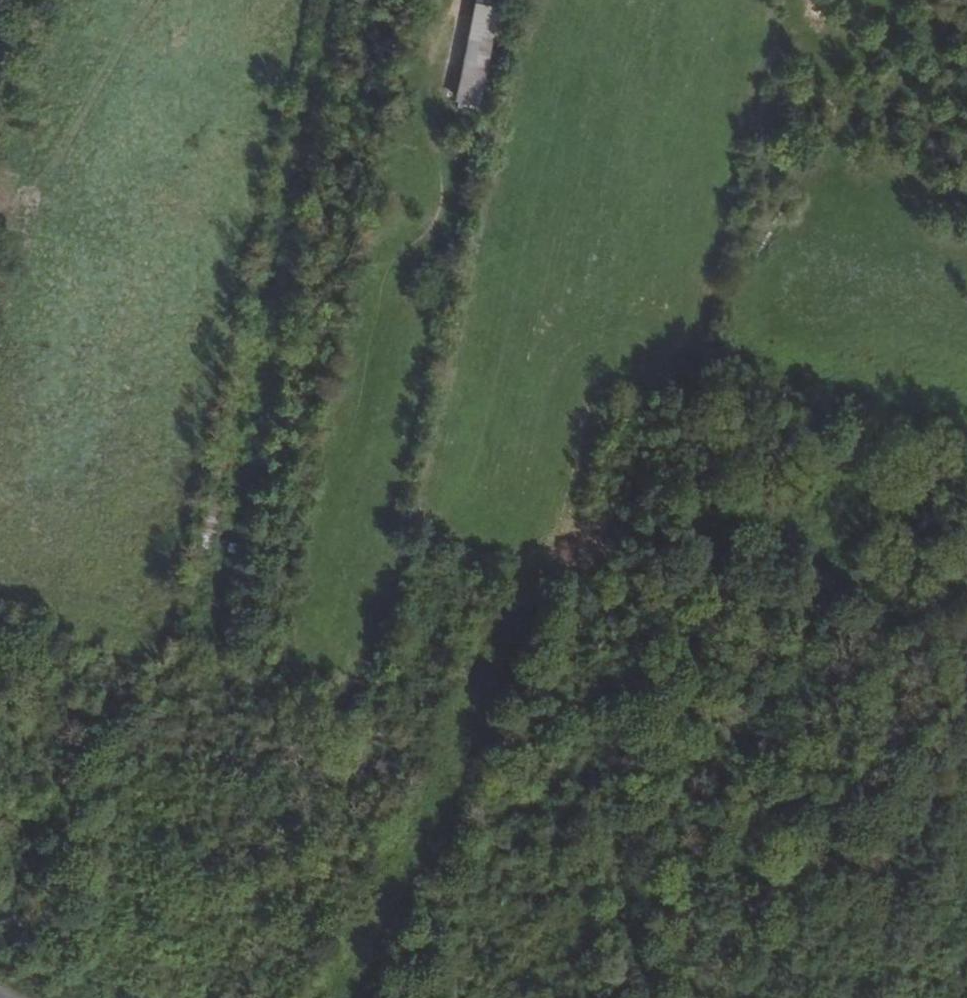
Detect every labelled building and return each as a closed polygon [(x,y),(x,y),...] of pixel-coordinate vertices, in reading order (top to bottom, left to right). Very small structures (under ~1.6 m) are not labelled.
[(478,109),(501,10),(476,4),(453,103),(478,109)]
